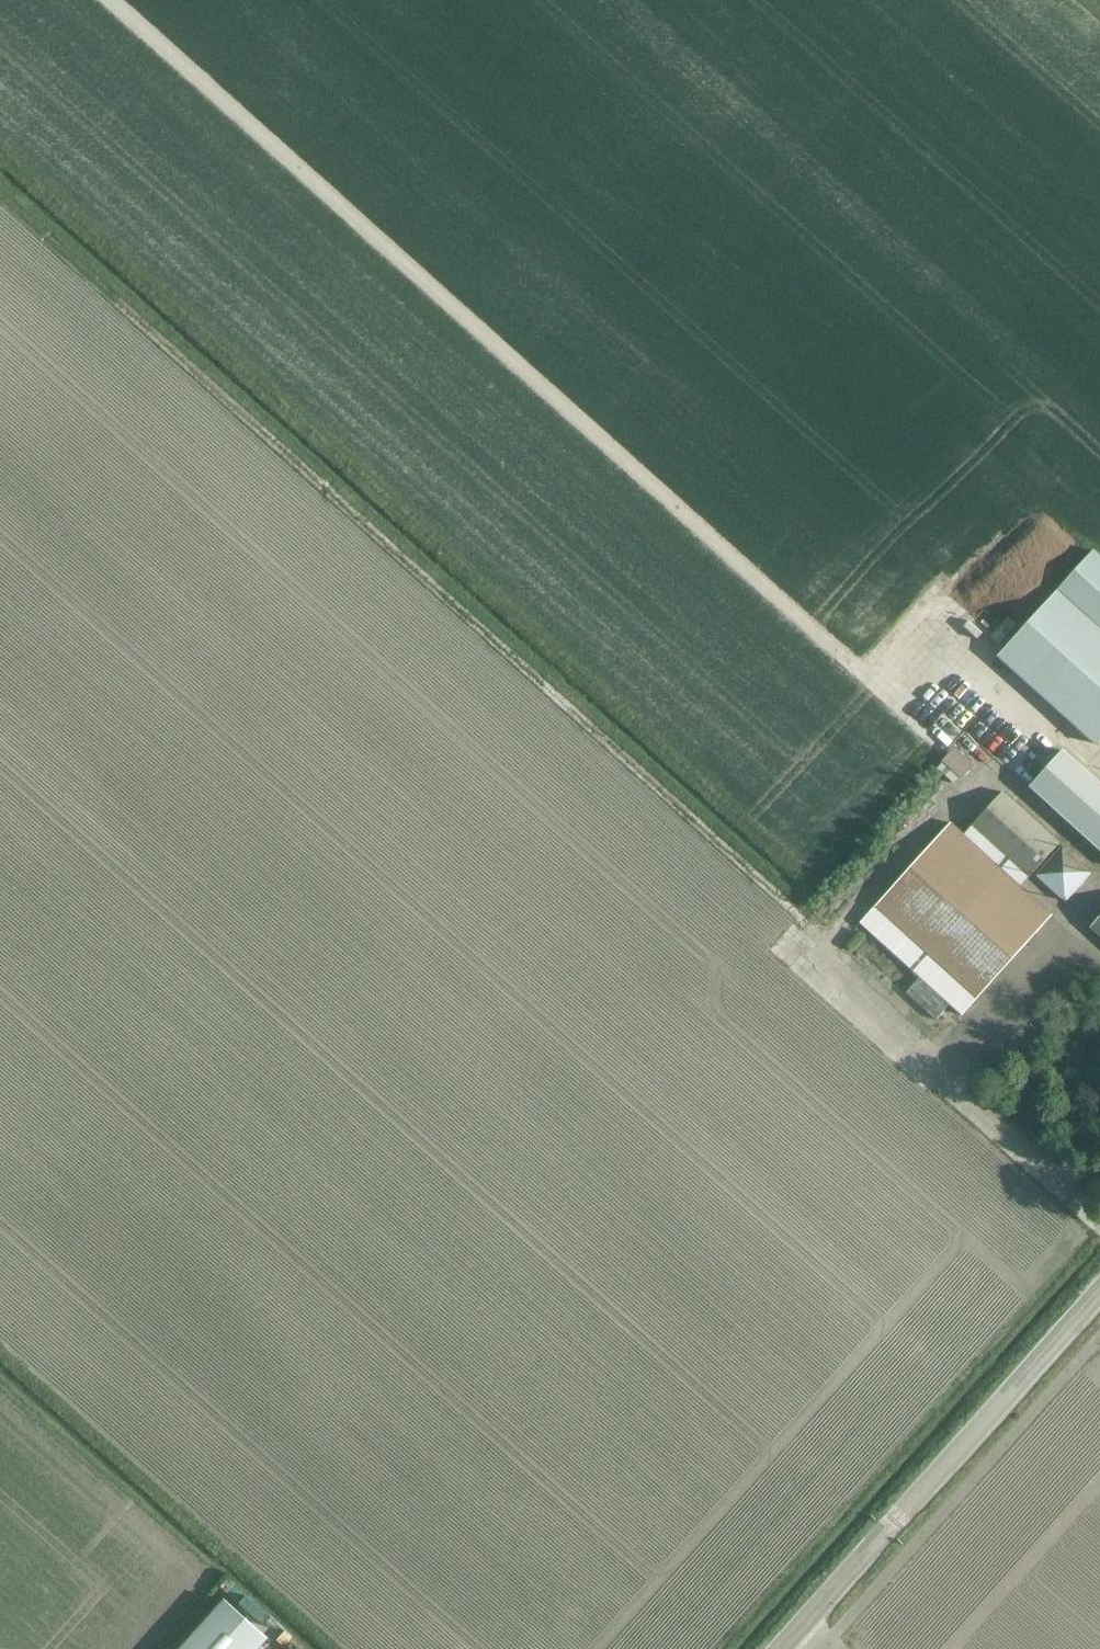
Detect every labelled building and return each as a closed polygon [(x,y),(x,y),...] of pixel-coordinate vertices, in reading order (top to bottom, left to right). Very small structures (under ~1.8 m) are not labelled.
[(1093,551),(998,656),(1096,744),(1099,739),(1099,557),(1093,551)] [(938,761),(957,782),(977,764),(958,743),(938,761)] [(1063,749),(1032,783),(1099,844),(1099,782),(1063,749)] [(1003,792),(962,836),(948,824),(859,924),(962,1016),(1051,916),(1020,888),(1060,844),(1003,792)] [(1065,903),(1092,873),(1062,846),(1036,876),(1065,903)] [(1091,928),(1099,936),(1099,917),(1091,928)] [(1066,1145),(1060,1152),(1068,1159),(1074,1152),(1066,1145)] [(269,1638),(226,1600),(182,1648),(259,1648),(269,1638)]
